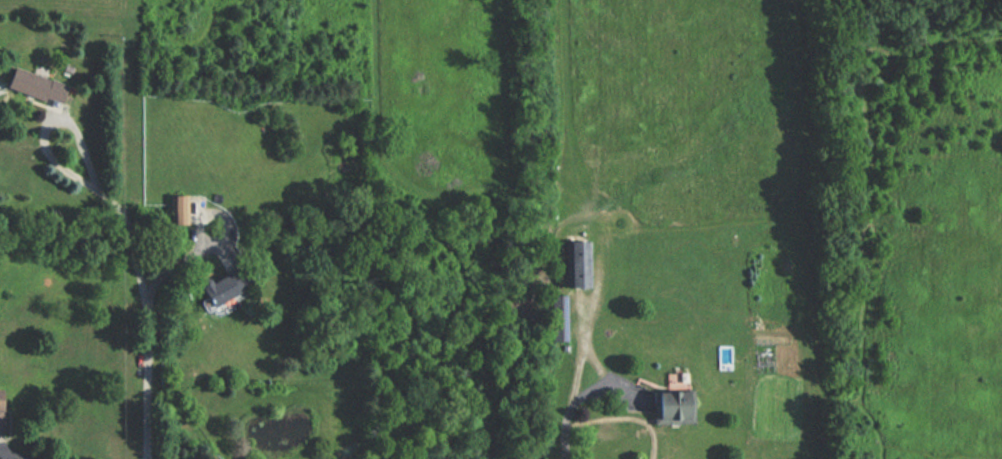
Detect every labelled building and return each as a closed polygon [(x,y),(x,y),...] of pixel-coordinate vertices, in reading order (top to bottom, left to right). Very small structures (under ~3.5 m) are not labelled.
[(58,106),(65,85),(9,67),(3,88),(58,106)] [(588,241),(563,241),(562,289),(588,289),(588,241)] [(204,308),(232,295),(222,272),(193,285),(204,308)] [(688,424),(687,374),(676,375),(676,382),(664,383),(665,391),(650,391),(650,425),(688,424)]
